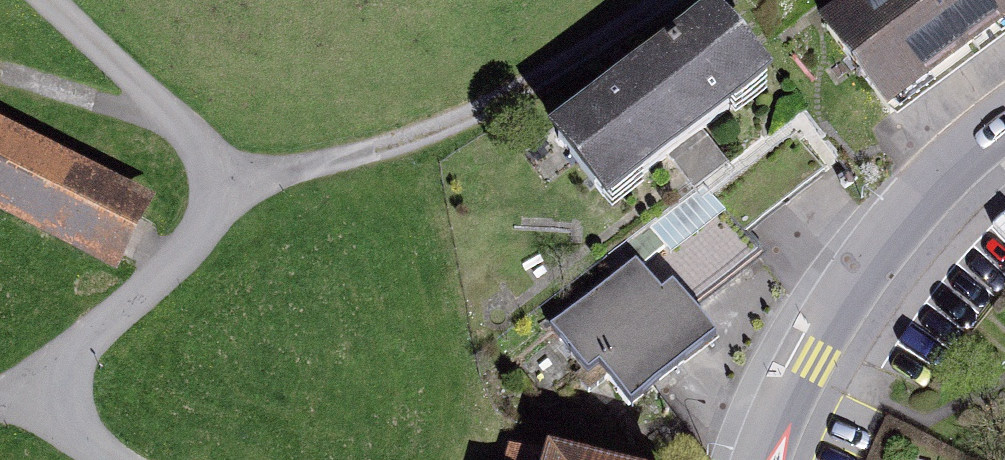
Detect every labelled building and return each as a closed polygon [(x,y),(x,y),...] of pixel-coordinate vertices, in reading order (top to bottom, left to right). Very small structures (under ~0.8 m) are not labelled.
[(816,31),(882,122),(1004,33),(1004,0),(859,0),(816,31)] [(701,16),(542,137),(599,212),(649,173),(758,90),(701,16)] [(0,132),(0,227),(114,281),(151,205),(0,132)] [(633,269),(542,336),(579,387),(595,375),(624,414),(711,350),(670,294),(658,302),(633,269)] [(515,451),(513,459),(548,459),(515,451)]
